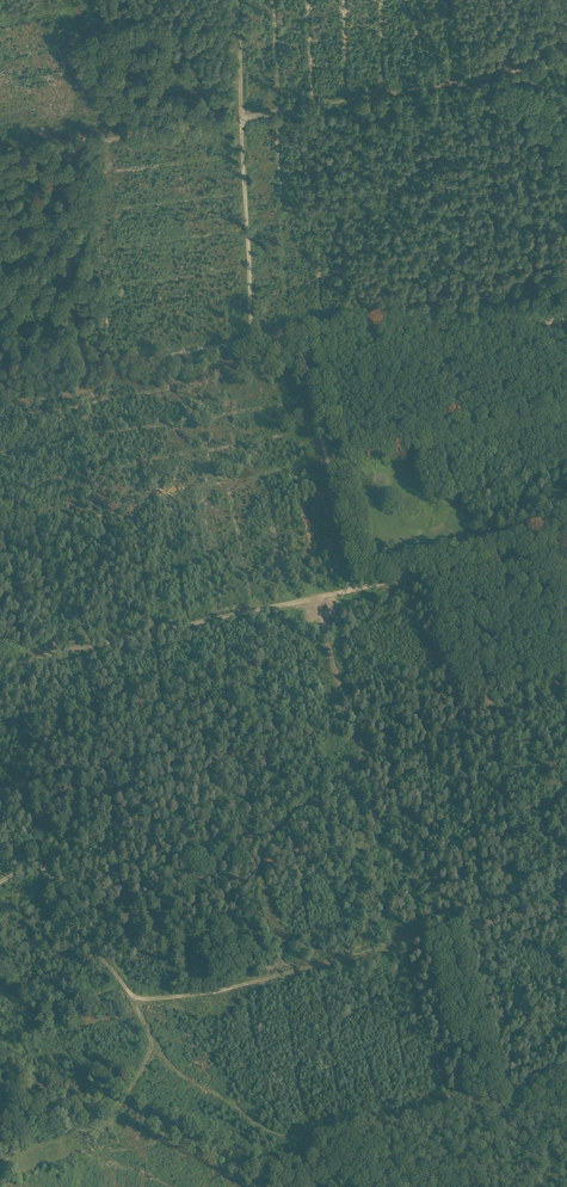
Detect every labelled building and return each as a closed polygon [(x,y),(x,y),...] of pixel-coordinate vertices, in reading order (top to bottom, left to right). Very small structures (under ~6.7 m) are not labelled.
[(126,997),(120,1000),(125,1010),(132,1006),(126,997)]
